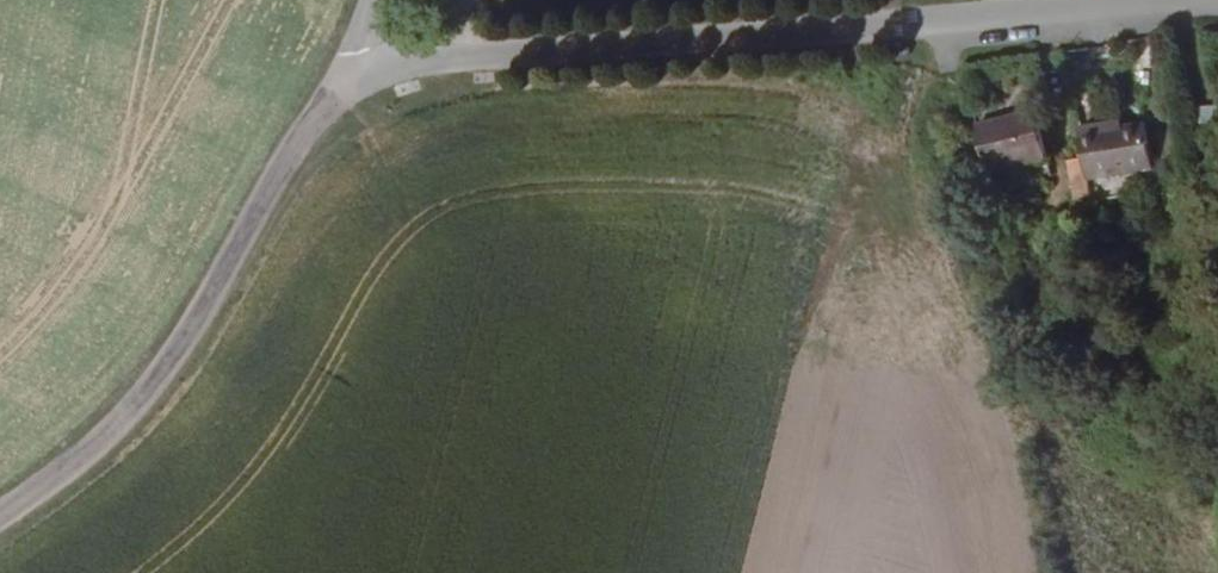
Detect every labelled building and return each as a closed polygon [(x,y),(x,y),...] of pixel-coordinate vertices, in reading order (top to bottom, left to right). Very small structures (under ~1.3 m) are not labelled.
[(1034,116),(978,130),(990,177),(1046,163),(1034,116)] [(1097,130),(1079,133),(1088,184),(1152,174),(1144,128),(1098,135),(1097,130)] [(1073,205),(1091,201),(1086,178),(1068,182),(1073,205)]
